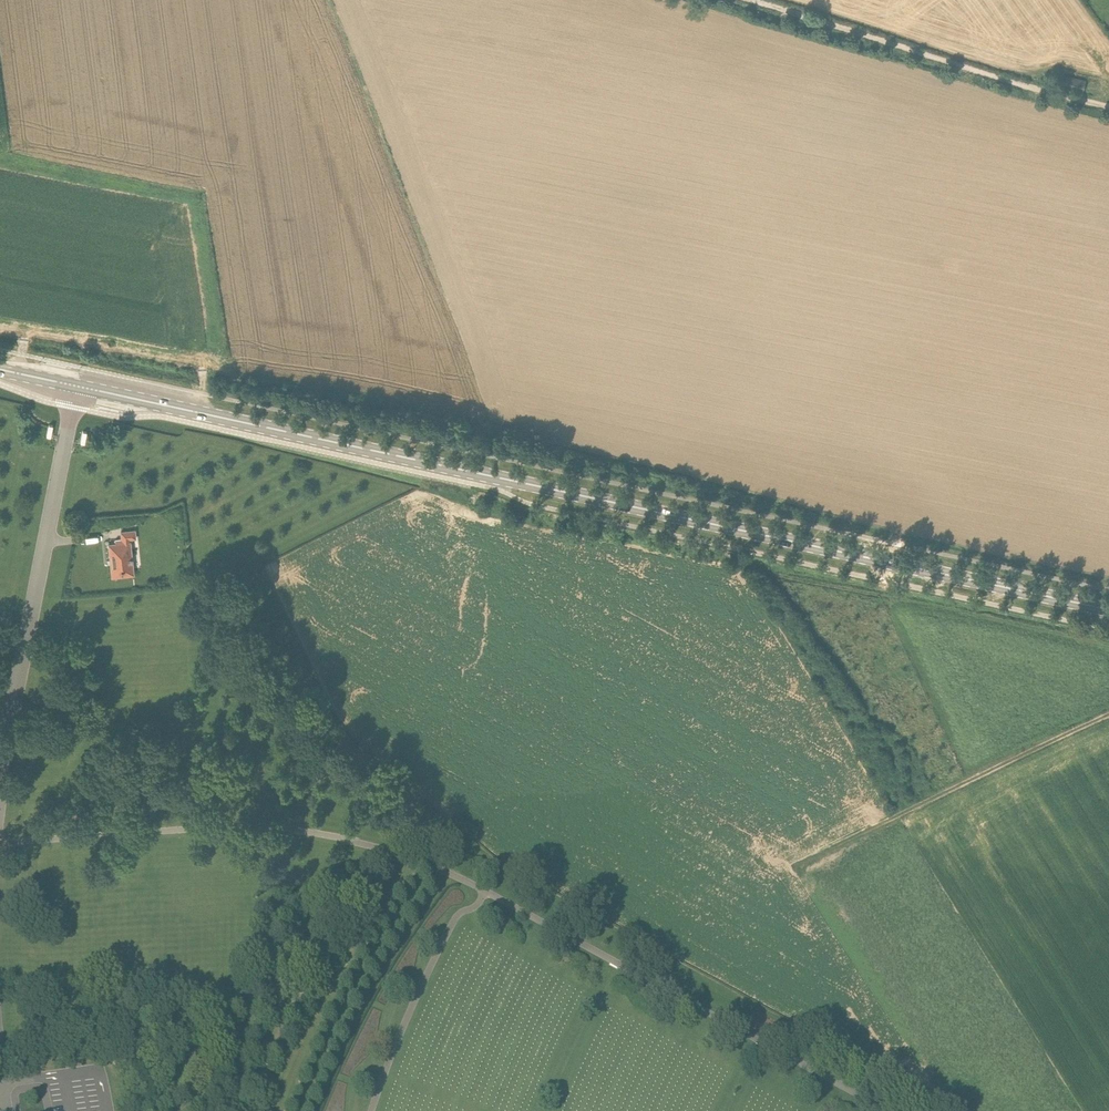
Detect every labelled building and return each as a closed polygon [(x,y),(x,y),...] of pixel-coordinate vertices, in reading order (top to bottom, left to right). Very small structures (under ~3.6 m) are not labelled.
[(112,577),(123,576),(133,575),(130,539),(135,539),(135,531),(121,532),(121,539),(115,540),(115,544),(108,544),(112,577)]
